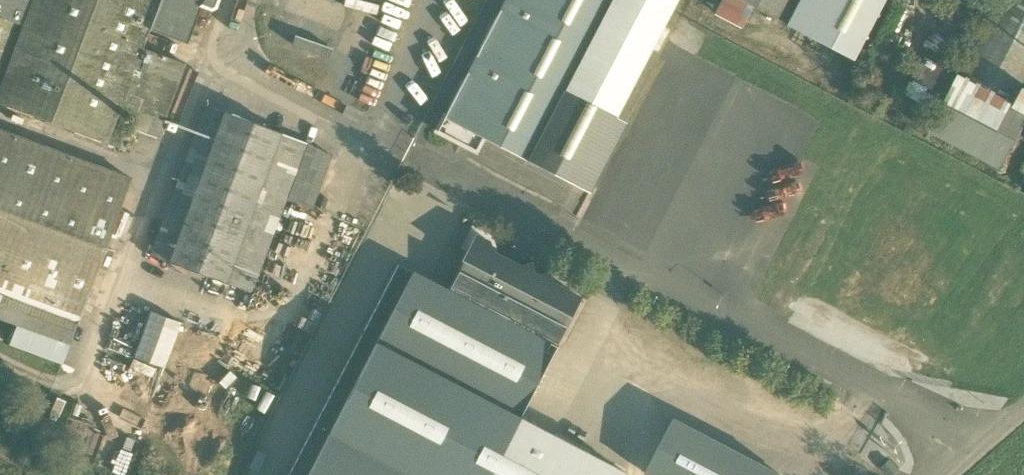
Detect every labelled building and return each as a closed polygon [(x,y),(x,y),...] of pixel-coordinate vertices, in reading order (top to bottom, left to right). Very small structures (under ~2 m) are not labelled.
[(142,48),(149,29),(160,0),(0,0),(0,82),(20,90),(27,70),(121,105),(135,111),(152,117),(173,59),(161,55),(142,48)] [(149,29),(168,36),(187,44),(201,6),(211,10),(215,7),(218,0),(160,0),(149,29)] [(573,185),(583,166),(611,114),(615,116),(676,0),(505,0),(437,130),(459,141),(470,137),(473,133),(573,185)] [(754,7),(741,0),(724,0),(717,14),(743,28),(754,7)] [(754,7),(791,26),(804,0),(741,0),(754,7)] [(791,26),(856,60),(887,0),(804,0),(791,26)] [(1015,106),(1023,88),(1023,0),(1002,0),(961,78),(1015,106)] [(152,117),(135,111),(129,128),(130,128),(157,139),(185,64),(173,59),(152,117)] [(941,114),(959,77),(929,62),(910,98),(941,114)] [(107,142),(121,105),(27,70),(20,90),(0,82),(0,104),(107,144),(107,142)] [(1023,125),(1023,111),(1015,106),(961,78),(959,77),(941,114),(931,133),(1001,169),(1023,125)] [(1015,106),(1023,111),(1023,88),(1015,106)] [(135,111),(121,105),(107,142),(119,146),(124,131),(128,132),(130,128),(129,128),(135,111)] [(332,156),(307,143),(206,105),(150,255),(251,293),(286,200),(312,210),(332,156)] [(583,166),(599,174),(626,122),(615,116),(611,114),(583,166)] [(17,325),(69,344),(78,320),(131,178),(0,130),(0,319),(17,325)] [(599,174),(583,166),(573,185),(589,193),(599,174)] [(463,262),(447,290),(555,346),(580,297),(552,282),(548,272),(538,275),(534,273),(531,263),(521,266),(492,251),(489,241),(467,248),(468,251),(464,259),(462,258),(461,260),(463,262)] [(379,301),(393,308),(412,272),(398,265),(379,301)] [(555,346),(447,290),(412,272),(393,308),(338,414),(306,474),(488,474),(518,417),(555,346)] [(324,407),(338,414),(393,308),(379,301),(324,407)] [(146,310),(132,356),(164,366),(178,320),(146,310)] [(69,344),(17,325),(9,343),(62,363),(69,344)] [(338,414),(324,407),(288,474),(306,474),(338,414)] [(518,417),(488,474),(624,474),(625,473),(518,417)] [(675,418),(645,474),(784,474),(675,418)]
